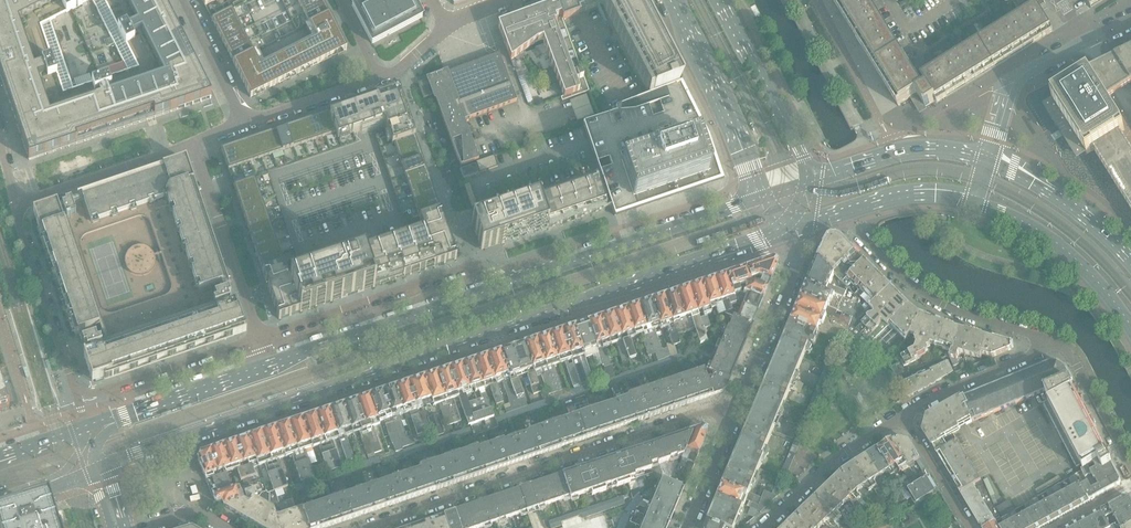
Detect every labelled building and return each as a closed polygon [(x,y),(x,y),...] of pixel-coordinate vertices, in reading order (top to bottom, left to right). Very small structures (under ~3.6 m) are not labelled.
[(162,0),(3,0),(0,1),(0,76),(17,125),(29,160),(211,98),(162,0)] [(297,4),(303,15),(323,5),(320,0),(306,0),(297,4)] [(413,0),(354,0),(356,4),(352,5),(372,44),(422,17),(413,0)] [(562,20),(580,13),(602,5),(649,94),(675,84),(672,76),(677,73),(676,72),(675,73),(668,60),(670,59),(669,58),(667,59),(661,46),(662,45),(662,44),(660,45),(653,32),(655,31),(654,30),(652,31),(646,18),(648,17),(647,16),(645,17),(638,4),(640,3),(640,2),(638,3),(636,0),(564,0),(561,1),(561,2),(557,3),(558,6),(552,8),(551,5),(497,25),(511,60),(537,41),(542,39),(564,96),(561,98),(562,101),(589,91),(562,20)] [(956,92),(1033,44),(1053,31),(1041,12),(1046,8),(1043,2),(1044,2),(1043,0),(1011,0),(1023,19),(916,85),(899,57),(864,0),(833,0),(898,105),(912,96),(921,110),(925,107),(935,101),(937,103),(956,92)] [(1091,8),(1092,8),(1101,2),(1104,0),(1085,0),(1091,8)] [(323,5),(303,15),(308,26),(328,15),(323,5)] [(231,10),(210,20),(216,32),(236,21),(231,10)] [(252,53),(232,64),(249,98),(345,50),(332,23),(328,15),(308,26),(304,27),(307,34),(309,38),(261,62),(256,51),(252,53)] [(236,21),(216,32),(221,42),(242,32),(236,21)] [(242,32),(221,42),(227,53),(247,43),(242,32)] [(247,43),(227,53),(232,64),(252,53),(247,43)] [(1120,133),(1124,130),(1105,100),(1130,84),(1130,50),(1122,55),(1114,58),(1087,72),(1054,88),(1059,95),(1056,96),(1052,99),(1054,101),(1047,106),(1078,156),(1085,151),(1087,154),(1091,151),(1093,150),(1130,209),(1130,151),(1120,133)] [(464,120),(517,101),(500,56),(448,76),(446,72),(428,79),(418,83),(423,98),(434,95),(460,166),(479,160),(467,127),(464,120)] [(724,180),(709,136),(682,82),(681,83),(681,82),(675,84),(649,94),(616,108),(617,112),(583,123),(602,179),(602,180),(604,185),(611,207),(615,217),(724,180)] [(331,113),(329,113),(336,134),(361,126),(363,131),(385,124),(392,146),(394,145),(415,138),(407,113),(403,114),(399,100),(392,103),(388,93),(331,113)] [(336,134),(329,113),(318,117),(325,138),(336,134)] [(325,138),(318,117),(307,120),(315,141),(325,138)] [(315,141),(307,120),(297,124),(304,145),(315,141)] [(304,145),(297,124),(286,128),(293,149),(304,145)] [(293,149),(286,128),(275,131),(282,152),(293,149)] [(282,152),(275,131),(264,135),(271,156),(282,152)] [(271,156),(264,135),(254,139),(261,160),(271,156)] [(419,149),(415,138),(394,145),(397,156),(419,149)] [(261,160),(254,139),(243,142),(250,163),(261,160)] [(250,163),(243,142),(232,146),(239,167),(250,163)] [(239,167),(232,146),(230,147),(221,150),(228,171),(229,170),(239,167)] [(422,159),(419,149),(397,156),(401,166),(422,159)] [(479,173),(492,168),(491,163),(489,157),(477,161),(476,162),(479,173)] [(426,170),(422,159),(401,166),(405,177),(426,170)] [(480,174),(476,163),(459,169),(463,179),(480,174)] [(233,308),(225,284),(184,164),(71,202),(58,206),(57,203),(48,206),(33,211),(75,335),(79,334),(86,356),(83,357),(85,363),(92,383),(115,375),(241,332),(233,308)] [(429,180),(426,170),(405,177),(408,188),(429,180)] [(234,186),(237,197),(258,190),(254,179),(234,186)] [(433,191),(429,180),(408,188),(412,198),(433,191)] [(502,244),(611,207),(604,185),(598,187),(596,182),(596,181),(472,223),(481,251),(502,244)] [(262,201),(258,190),(237,197),(241,208),(262,201)] [(437,202),(433,191),(412,198),(415,209),(437,202)] [(265,211),(262,201),(241,208),(244,218),(265,211)] [(440,212),(437,202),(415,209),(419,219),(440,212)] [(269,222),(265,211),(244,218),(248,229),(269,222)] [(456,259),(440,212),(419,219),(423,231),(288,277),(284,265),(263,272),(279,319),(388,282),(456,259)] [(273,233),(269,222),(248,229),(252,240),(273,233)] [(276,244),(273,233),(252,240),(255,251),(276,244)] [(852,272),(864,260),(841,236),(837,234),(833,234),(829,236),(826,241),(824,245),(819,258),(820,258),(833,272),(835,274),(835,275),(846,287),(851,282),(847,277),(852,272)] [(280,254),(276,244),(255,251),(259,262),(280,254)] [(284,265),(280,254),(259,262),(263,272),(284,265)] [(847,294),(834,288),(834,287),(831,286),(831,287),(829,286),(835,275),(835,274),(833,272),(820,258),(819,258),(817,262),(815,267),(810,280),(809,280),(808,283),(842,298),(859,305),(860,302),(858,300),(856,298),(854,296),(849,289),(847,294)] [(767,289),(777,265),(777,263),(774,259),(772,259),(746,268),(750,282),(767,289)] [(864,294),(881,277),(864,260),(852,272),(847,277),(851,282),(859,291),(854,296),(856,298),(858,300),(864,294)] [(750,282),(746,268),(727,275),(733,295),(740,292),(743,293),(746,294),(751,284),(750,282)] [(733,295),(727,275),(714,279),(726,313),(732,311),(732,310),(730,304),(735,302),(734,297),(733,295)] [(873,304),(890,286),(881,277),(864,294),(873,304)] [(726,313),(714,279),(702,283),(711,310),(715,308),(718,316),(724,314),(726,313)] [(762,301),(767,289),(750,282),(751,284),(746,294),(762,301)] [(711,310),(702,283),(688,288),(697,313),(701,312),(703,316),(712,313),(711,312),(712,312),(711,310)] [(840,304),(842,298),(808,283),(808,284),(803,296),(843,313),(846,306),(840,304)] [(889,325),(891,323),(908,306),(909,305),(890,286),(873,304),(870,306),(866,311),(858,319),(855,322),(852,321),(851,323),(849,329),(848,330),(866,348),(889,325)] [(699,320),(697,313),(688,288),(664,296),(677,336),(695,330),(700,345),(707,342),(703,330),(710,328),(706,317),(699,320)] [(758,312),(762,301),(746,294),(741,305),(758,312)] [(677,336),(664,296),(651,300),(660,327),(661,330),(667,328),(673,347),(675,356),(683,353),(677,336)] [(849,329),(851,323),(852,321),(854,317),(843,313),(803,296),(802,296),(803,296),(798,308),(849,329)] [(661,351),(654,329),(660,327),(651,300),(638,305),(647,331),(648,331),(649,334),(648,334),(655,354),(658,362),(665,359),(670,357),(667,348),(661,351)] [(647,331),(638,305),(626,309),(635,336),(640,334),(648,356),(655,354),(648,334),(644,335),(643,333),(647,331)] [(752,325),(758,312),(741,305),(738,312),(732,310),(732,311),(726,313),(724,314),(733,317),(733,316),(736,318),(752,325)] [(854,317),(852,321),(855,322),(858,319),(866,311),(859,305),(854,317)] [(916,324),(920,315),(908,306),(891,323),(906,338),(911,334),(910,334),(913,324),(916,324)] [(849,329),(798,308),(792,321),(817,332),(836,340),(842,342),(843,343),(848,330),(849,329)] [(635,336),(626,309),(613,313),(621,337),(625,335),(627,339),(623,341),(629,360),(636,357),(630,339),(635,337),(635,336)] [(623,341),(621,337),(613,313),(601,317),(610,345),(615,344),(622,362),(629,360),(623,341)] [(928,350),(927,347),(930,346),(931,343),(935,345),(936,344),(943,323),(920,314),(920,315),(916,324),(913,324),(910,334),(911,334),(916,336),(915,339),(917,344),(915,349),(899,357),(904,367),(926,356),(924,353),(926,354),(928,350)] [(743,347),(752,325),(736,318),(733,316),(733,317),(728,328),(727,327),(723,338),(743,347)] [(611,366),(605,348),(610,346),(610,345),(601,317),(588,322),(598,353),(604,368),(603,368),(605,372),(608,380),(614,378),(610,366),(611,366)] [(814,339),(817,332),(792,321),(787,333),(815,345),(817,340),(814,339)] [(598,353),(588,322),(575,326),(586,358),(598,353)] [(967,355),(974,332),(966,330),(964,331),(955,328),(954,326),(944,323),(943,323),(936,344),(944,347),(943,349),(952,352),(951,357),(951,358),(955,367),(959,365),(957,359),(957,358),(959,352),(967,355)] [(586,358),(575,326),(563,330),(582,387),(588,385),(590,384),(589,381),(587,382),(580,360),(579,357),(584,355),(585,358),(586,358)] [(582,387),(563,330),(550,335),(559,364),(565,362),(572,385),(567,387),(569,392),(582,387)] [(1012,349),(1012,343),(993,338),(992,339),(982,336),(981,335),(982,334),(974,332),(967,355),(981,359),(982,354),(992,357),(1012,349)] [(794,380),(804,355),(809,343),(814,345),(815,345),(787,333),(771,371),(794,380)] [(554,366),(559,364),(550,335),(538,339),(544,358),(557,396),(564,393),(563,390),(562,391),(554,366)] [(729,380),(743,347),(723,338),(714,360),(709,372),(713,374),(729,380)] [(557,396),(544,358),(538,339),(524,344),(528,358),(539,392),(541,392),(538,385),(539,385),(536,377),(541,375),(547,394),(542,395),(544,400),(557,396)] [(837,354),(842,342),(836,340),(831,352),(837,354)] [(539,392),(528,358),(524,344),(512,348),(515,358),(521,376),(527,374),(528,376),(527,376),(533,394),(539,392)] [(517,379),(516,378),(522,376),(521,376),(515,358),(512,348),(500,352),(502,358),(519,409),(520,408),(519,408),(520,408),(517,400),(524,398),(518,379),(517,379)] [(697,355),(697,354),(695,349),(683,353),(675,356),(672,357),(674,363),(685,359),(697,355)] [(519,409),(502,358),(500,352),(487,356),(487,358),(496,384),(502,382),(512,411),(519,409)] [(832,366),(837,354),(831,352),(826,364),(832,366)] [(496,384),(487,358),(487,356),(475,360),(485,391),(490,389),(496,406),(503,403),(496,384)] [(674,363),(672,357),(665,359),(658,362),(647,365),(649,371),(674,363)] [(475,360),(449,369),(459,397),(468,426),(469,425),(475,423),(494,417),(491,409),(485,391),(475,360)] [(952,373),(948,362),(924,373),(930,386),(952,373)] [(1102,456),(1070,393),(1074,391),(1069,382),(1073,380),(1072,379),(1065,368),(1065,367),(1065,366),(1052,362),(1051,362),(964,397),(968,405),(965,407),(968,413),(970,419),(971,422),(972,422),(1045,391),(1050,400),(1044,403),(1047,410),(1046,410),(1077,469),(1082,467),(1083,469),(1087,467),(1093,464),(1099,460),(1103,469),(1112,464),(1106,454),(1102,456)] [(821,392),(832,366),(826,364),(816,390),(821,392)] [(622,381),(649,371),(647,365),(632,370),(626,372),(620,374),(620,376),(622,381)] [(459,397),(449,369),(436,373),(453,424),(461,421),(454,399),(459,397)] [(711,396),(706,379),(703,371),(679,379),(688,404),(711,396)] [(778,418),(794,380),(771,371),(766,383),(756,408),(778,418)] [(608,380),(605,372),(592,376),(595,384),(608,380)] [(453,424),(436,373),(424,378),(432,404),(433,404),(433,406),(439,404),(446,426),(453,424)] [(930,386),(924,373),(901,384),(908,396),(908,398),(930,386)] [(725,389),(729,380),(713,374),(711,378),(706,379),(711,396),(721,393),(725,389)] [(584,394),(610,386),(622,382),(622,381),(620,376),(614,378),(608,380),(595,384),(589,386),(588,385),(582,387),(584,394)] [(428,419),(424,407),(432,404),(424,378),(408,383),(417,409),(422,408),(423,412),(419,413),(424,431),(427,430),(430,438),(431,440),(442,436),(441,435),(443,434),(437,415),(428,419)] [(688,404),(679,379),(654,387),(663,413),(679,407),(688,404)] [(0,380),(0,412),(9,409),(0,380)] [(419,413),(417,409),(408,383),(395,387),(404,414),(410,412),(417,435),(425,432),(424,431),(419,413)] [(406,419),(404,414),(395,387),(382,392),(391,418),(392,418),(393,422),(392,423),(401,450),(402,450),(402,448),(415,444),(417,443),(415,437),(413,438),(412,436),(407,438),(401,421),(406,419)] [(559,402),(584,394),(582,387),(569,392),(564,393),(557,396),(559,402)] [(663,413),(654,387),(627,396),(628,399),(636,422),(663,413)] [(813,411),(821,392),(816,390),(808,409),(813,411)] [(387,420),(391,418),(382,392),(369,396),(379,425),(380,425),(379,422),(384,420),(386,425),(385,425),(391,443),(392,442),(395,452),(401,450),(392,423),(389,424),(387,420)] [(373,427),(379,425),(369,396),(356,401),(375,457),(382,455),(381,451),(373,427)] [(534,410),(559,402),(557,396),(544,400),(532,404),(534,410)] [(971,422),(970,419),(968,413),(965,407),(968,405),(964,397),(959,400),(953,403),(928,417),(924,432),(933,447),(943,441),(941,439),(952,433),(965,425),(971,422)] [(636,422),(628,399),(590,412),(598,435),(636,422)] [(375,457),(356,401),(343,405),(352,434),(359,432),(368,457),(368,459),(375,457)] [(534,410),(532,404),(520,408),(519,409),(512,411),(507,413),(509,419),(531,411),(534,410)] [(346,436),(352,434),(343,405),(329,410),(339,439),(346,461),(348,466),(355,464),(354,460),(346,436)] [(763,455),(773,429),(778,418),(756,408),(740,446),(763,455)] [(805,429),(813,411),(808,409),(800,427),(805,429)] [(333,441),(339,439),(329,410),(315,414),(325,443),(327,447),(335,471),(348,466),(346,461),(344,460),(341,461),(340,463),(333,441)] [(598,435),(590,412),(553,424),(561,447),(598,435)] [(509,419),(507,413),(494,417),(497,423),(509,419)] [(321,445),(325,443),(315,414),(302,419),(312,448),(318,446),(328,473),(335,471),(327,447),(322,448),(321,445)] [(305,450),(312,448),(302,419),(289,424),(307,480),(315,478),(305,450)] [(307,480),(289,424),(275,428),(285,457),(291,455),(295,465),(301,482),(307,480)] [(561,447),(553,424),(536,430),(528,433),(528,434),(516,438),(523,460),(561,447)] [(444,443),(472,433),(470,427),(442,436),(444,443)] [(801,441),(805,429),(800,427),(795,439),(801,441)] [(279,459),(285,457),(275,428),(262,432),(272,462),(276,460),(277,464),(273,465),(281,489),(288,487),(282,469),(279,459)] [(691,472),(707,434),(707,432),(707,431),(705,428),(703,428),(701,428),(694,431),(682,457),(678,466),(691,472)] [(505,438),(502,431),(496,433),(498,440),(505,438)] [(682,457),(694,431),(663,441),(670,459),(676,457),(677,458),(682,457)] [(267,463),(272,462),(262,432),(248,437),(256,463),(258,466),(265,464),(274,492),(275,491),(281,489),(273,465),(268,467),(267,463)] [(943,463),(963,451),(952,433),(941,439),(943,441),(933,447),(943,463)] [(414,453),(444,443),(442,436),(431,440),(412,447),(414,453)] [(256,463),(248,437),(235,441),(248,478),(255,475),(251,465),(256,463)] [(523,460),(516,438),(503,442),(503,441),(478,450),(486,473),(523,460)] [(790,466),(801,441),(795,439),(785,464),(790,466)] [(921,459),(910,441),(899,439),(893,442),(909,466),(909,467),(917,462),(923,471),(926,469),(921,459)] [(909,466),(893,442),(892,440),(883,445),(883,446),(879,449),(878,448),(878,449),(895,475),(896,474),(895,472),(899,470),(900,472),(909,466)] [(248,478),(235,441),(223,446),(232,471),(237,469),(241,480),(245,479),(247,484),(250,483),(248,478)] [(669,461),(669,460),(670,459),(663,441),(644,448),(627,453),(636,478),(652,473),(650,466),(657,463),(657,465),(669,461)] [(486,473),(478,450),(477,448),(476,445),(469,448),(469,451),(420,468),(420,470),(428,493),(486,473)] [(232,471),(223,446),(210,450),(225,492),(231,489),(226,473),(232,471)] [(758,472),(765,456),(763,455),(740,446),(733,462),(758,472)] [(414,453),(412,447),(402,450),(404,456),(414,453)] [(895,475),(878,449),(856,463),(873,489),(873,488),(879,497),(882,496),(876,487),(877,486),(875,482),(876,479),(885,473),(888,473),(891,477),(895,475)] [(225,492),(210,450),(200,453),(198,459),(213,496),(225,492)] [(948,472),(969,460),(963,451),(943,463),(948,472)] [(636,478),(627,453),(603,461),(612,489),(630,482),(630,481),(636,478)] [(360,470),(381,463),(382,462),(379,456),(358,464),(360,470)] [(974,470),(969,460),(948,472),(954,482),(974,470)] [(1121,481),(1118,475),(1112,464),(1103,469),(1099,460),(1093,464),(1096,469),(1090,472),(1087,467),(1083,469),(1081,470),(1088,483),(1081,487),(1089,502),(1119,485),(1121,481)] [(612,489),(603,461),(578,470),(586,494),(591,493),(592,495),(612,489)] [(750,492),(758,472),(733,462),(725,482),(750,492)] [(873,489),(856,463),(843,471),(835,478),(857,501),(860,498),(857,494),(857,491),(858,491),(863,487),(866,487),(869,491),(873,489)] [(327,481),(360,470),(358,464),(325,475),(327,481)] [(785,478),(790,466),(785,464),(782,472),(781,472),(779,476),(785,478)] [(691,472),(678,466),(675,474),(677,475),(679,470),(680,470),(673,486),(683,490),(691,472)] [(428,493),(420,470),(399,477),(407,500),(428,493)] [(586,494),(578,470),(562,475),(569,497),(570,499),(586,494)] [(960,492),(980,480),(974,470),(954,482),(960,492)] [(938,491),(929,478),(925,471),(904,483),(908,490),(912,497),(910,498),(915,506),(938,491)] [(666,476),(653,472),(654,477),(664,481),(666,476)] [(296,492),(327,481),(325,475),(294,486),(296,492)] [(535,509),(569,497),(562,475),(528,487),(520,490),(527,512),(535,509)] [(1089,502),(1081,487),(1074,475),(1068,478),(1074,487),(1069,490),(1078,507),(1089,502)] [(772,494),(777,497),(785,478),(779,476),(772,494)] [(407,500),(399,477),(377,485),(376,482),(370,484),(371,487),(366,488),(374,511),(407,500)] [(839,510),(847,502),(850,501),(853,504),(858,510),(862,508),(857,501),(835,478),(816,497),(838,520),(841,516),(838,513),(839,510)] [(994,507),(983,480),(981,481),(980,480),(960,492),(982,527),(984,527),(995,522),(1000,519),(1004,527),(1002,527),(1015,527),(1007,514),(1000,519),(998,515),(994,507)] [(683,490),(673,486),(661,481),(652,504),(643,500),(638,495),(632,501),(638,506),(649,510),(646,516),(668,525),(683,490)] [(760,501),(762,498),(749,493),(750,492),(725,482),(720,494),(744,505),(746,500),(749,501),(747,507),(757,511),(761,512),(769,505),(760,501)] [(1078,507),(1069,490),(1063,494),(1058,484),(1052,488),(1066,514),(1078,507)] [(244,500),(241,492),(239,487),(231,489),(225,492),(213,496),(215,501),(219,503),(223,502),(224,506),(243,500),(244,500)] [(633,499),(639,492),(637,487),(630,490),(633,499)] [(275,513),(281,503),(279,504),(275,491),(274,492),(268,493),(267,492),(261,494),(260,496),(257,495),(255,488),(244,491),(241,492),(244,500),(243,500),(249,503),(241,516),(261,527),(265,527),(275,513)] [(374,511),(366,488),(334,499),(341,522),(374,511)] [(1066,514),(1052,488),(1046,491),(1050,500),(1046,503),(1055,520),(1066,514)] [(527,512),(520,490),(487,501),(494,523),(527,512)] [(760,501),(769,505),(777,497),(772,494),(764,491),(762,498),(760,501)] [(742,510),(744,505),(720,494),(715,507),(739,517),(742,510)] [(302,510),(302,508),(301,506),(295,508),(292,499),(291,495),(286,497),(287,501),(285,501),(294,527),(308,527),(302,510)] [(625,504),(622,496),(548,522),(551,527),(556,527),(562,526),(560,522),(581,515),(582,519),(625,504)] [(828,520),(831,519),(834,523),(838,520),(816,497),(797,516),(809,527),(820,527),(828,520)] [(1055,520),(1046,503),(1041,505),(1036,497),(1030,500),(1044,526),(1055,520)] [(1129,498),(1125,497),(1101,510),(1105,518),(1113,514),(1115,518),(1130,510),(1130,501),(1129,498)] [(156,498),(148,501),(151,512),(160,509),(156,498)] [(334,499),(312,507),(312,504),(306,506),(307,508),(302,510),(308,527),(325,527),(341,522),(334,499)] [(241,516),(249,503),(243,500),(224,506),(241,516)] [(1030,500),(1023,505),(1028,512),(1023,515),(1030,527),(1040,527),(1044,526),(1030,500)] [(285,501),(281,503),(275,513),(280,527),(294,527),(285,501)] [(487,501),(455,512),(460,527),(479,527),(494,523),(487,501)] [(908,510),(904,503),(896,509),(900,515),(908,510)] [(757,511),(747,507),(745,506),(743,511),(755,516),(757,511)] [(739,517),(715,507),(709,520),(726,527),(728,527),(734,527),(736,525),(739,517)] [(1023,515),(1019,517),(1014,510),(1007,514),(1015,527),(1030,527),(1023,515)] [(1105,518),(1101,510),(1088,517),(1094,527),(1110,527),(1105,518)] [(1130,525),(1130,510),(1115,518),(1119,526),(1117,527),(1116,524),(1110,527),(1125,527),(1130,525)] [(631,514),(624,511),(617,527),(625,527),(631,514)] [(455,512),(444,516),(448,527),(460,527),(455,512)] [(275,513),(265,527),(280,527),(275,513)] [(49,516),(21,525),(22,526),(15,527),(52,527),(49,516)] [(444,516),(409,527),(448,527),(444,516)] [(668,525),(646,516),(642,527),(641,527),(667,527),(668,525)] [(797,516),(784,527),(809,527),(797,516)] [(1088,517),(1078,523),(1081,527),(1094,527),(1088,517)] [(726,527),(709,520),(706,527),(728,527),(726,527)]
